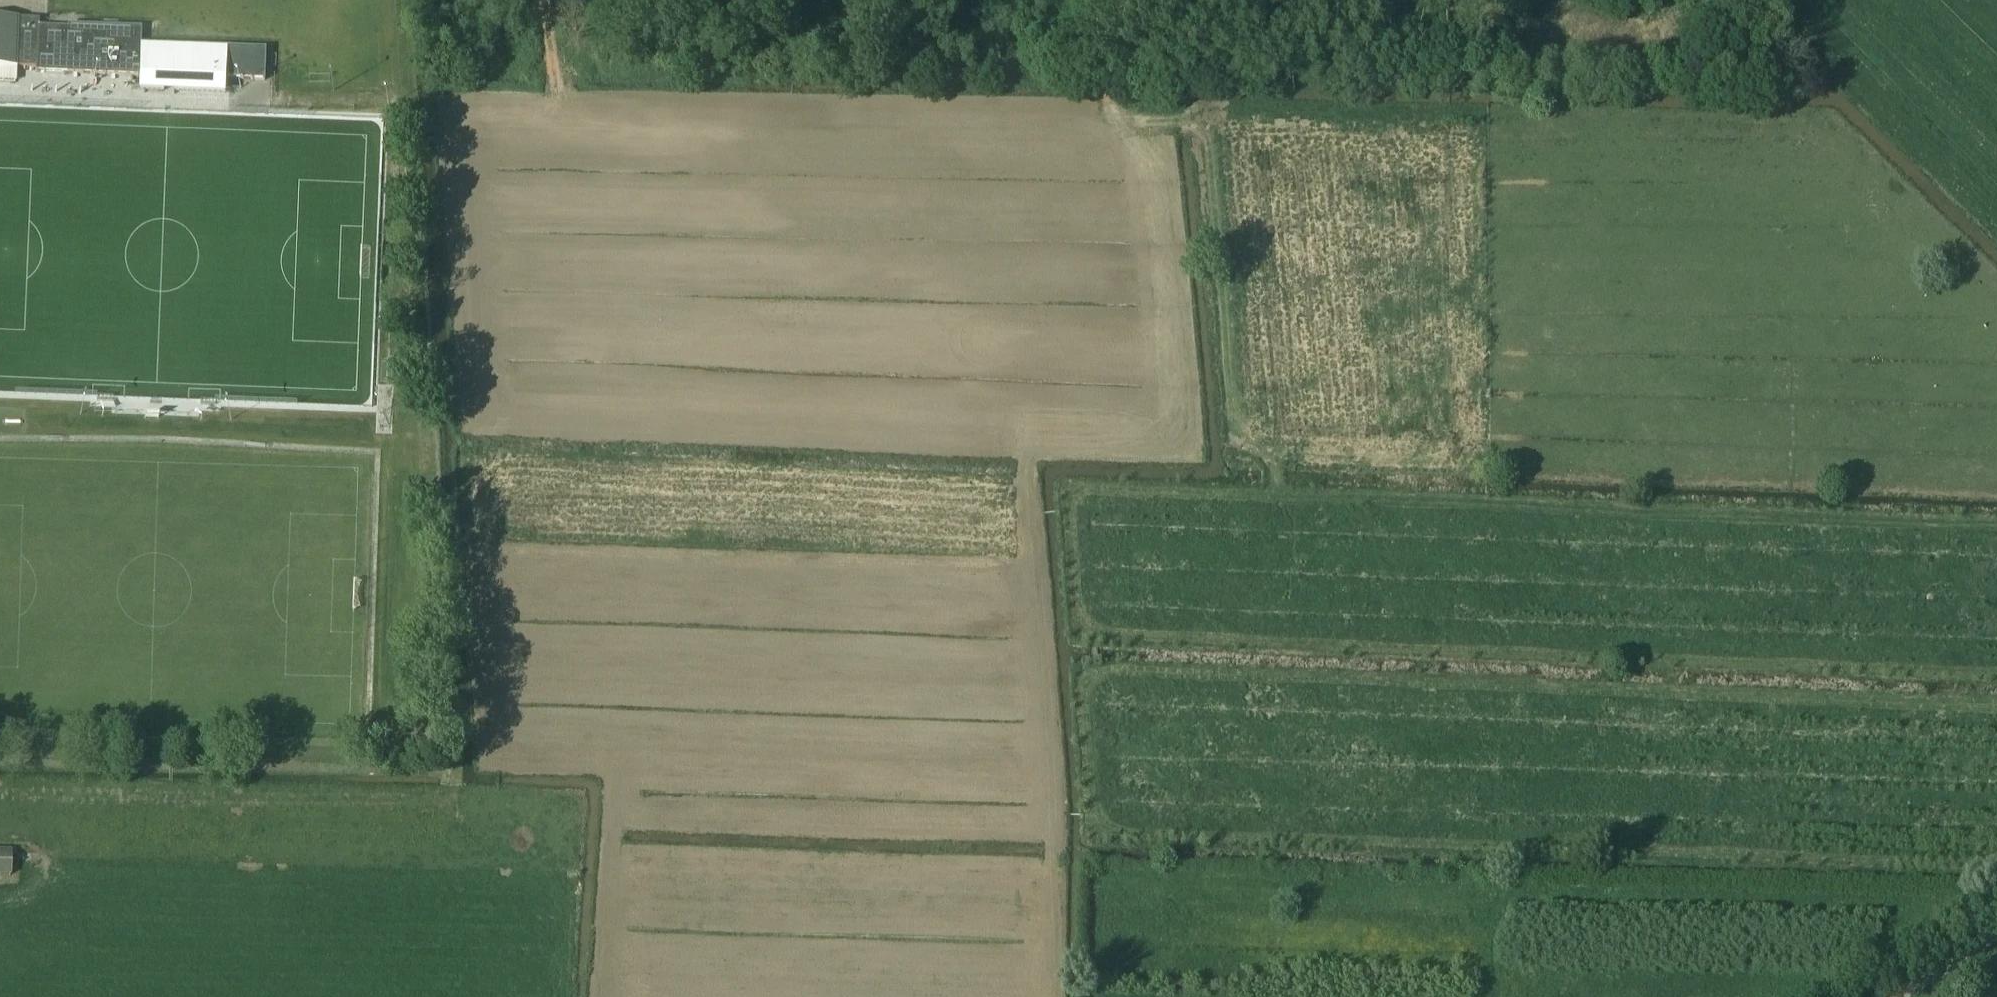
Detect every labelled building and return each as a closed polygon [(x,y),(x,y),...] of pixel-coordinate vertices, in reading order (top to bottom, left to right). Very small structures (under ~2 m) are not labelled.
[(17,82),(18,67),(31,68),(36,68),(35,72),(140,76),(140,90),(146,90),(164,91),(164,88),(164,80),(175,80),(175,88),(174,92),(226,94),(226,90),(226,79),(266,81),(267,50),(147,45),(141,45),(142,28),(68,25),(68,28),(39,27),(39,20),(0,18),(0,81),(17,82)] [(0,852),(0,876),(14,877),(14,853),(0,852)]
